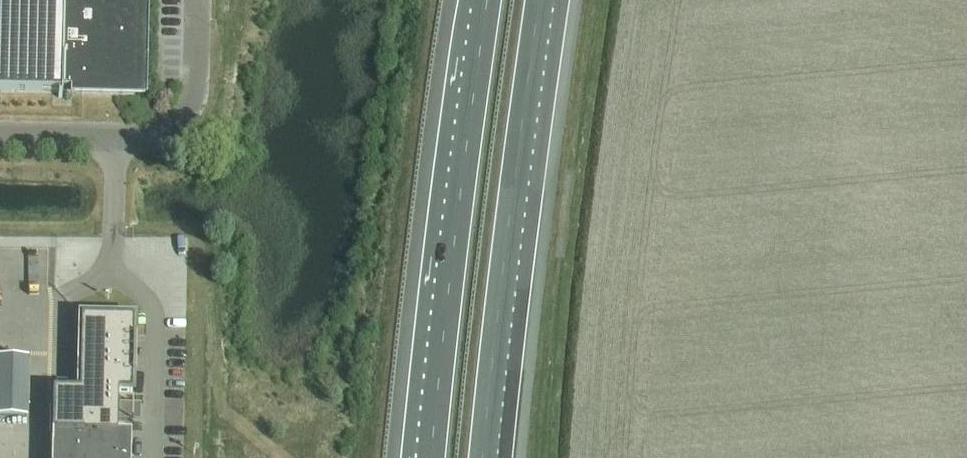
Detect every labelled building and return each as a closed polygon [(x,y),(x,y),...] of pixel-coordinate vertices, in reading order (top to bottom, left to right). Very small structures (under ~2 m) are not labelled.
[(58,94),(58,99),(71,99),(71,92),(139,94),(141,0),(0,0),(0,93),(58,94)] [(132,434),(117,434),(118,395),(135,395),(137,319),(82,317),(80,391),(53,390),(52,457),(132,457),(132,434)] [(27,418),(29,361),(0,360),(0,418),(27,418)]
